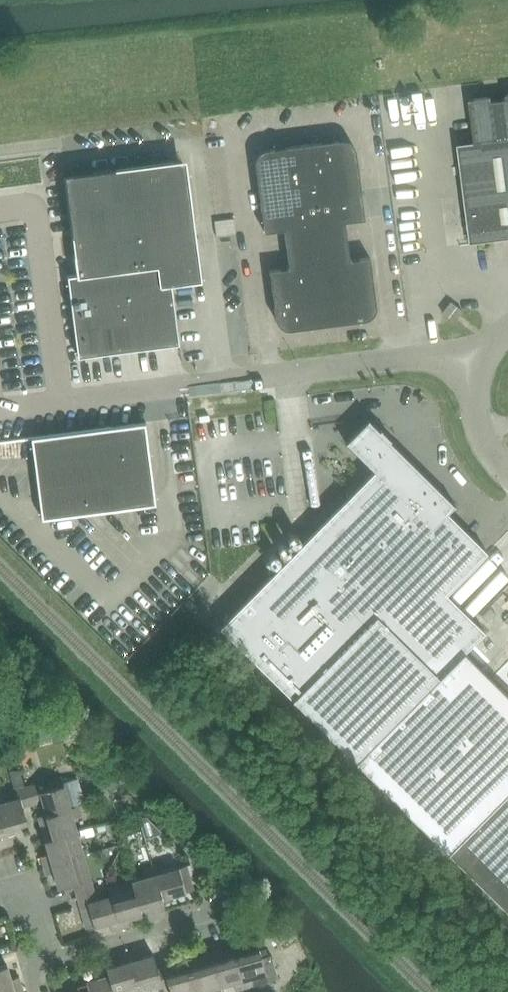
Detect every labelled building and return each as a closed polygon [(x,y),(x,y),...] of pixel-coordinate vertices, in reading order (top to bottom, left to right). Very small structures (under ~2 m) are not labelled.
[(470,99),(476,141),(458,143),(471,242),(507,238),(507,94),(470,99)] [(339,140),(270,149),(267,149),(265,151),(263,152),(262,153),(260,154),(259,156),(258,158),(257,160),(257,161),(256,164),(256,167),(265,232),(284,229),(290,267),(270,270),(276,315),(276,317),(276,318),(277,320),(278,321),(279,323),(281,325),(282,325),(283,326),(285,327),(287,328),(289,328),(291,329),(294,328),(294,329),(362,320),(362,319),(363,319),(365,319),(367,318),(369,317),(371,316),(373,314),(374,312),(375,311),(375,309),(376,307),(376,306),(376,305),(376,303),(376,302),(370,257),(350,259),(345,221),(365,218),(357,153),(356,152),(356,150),(355,149),(354,147),(353,145),(352,144),(350,143),(348,141),(345,140),(342,140),(340,140),(339,140)] [(173,161),(77,173),(66,187),(78,274),(68,275),(78,356),(180,343),(172,284),(189,282),(199,267),(187,172),(173,161)] [(451,301),(443,312),(455,321),(463,310),(451,301)] [(485,630),(446,592),(487,551),(448,512),(454,505),(456,504),(454,503),(390,440),(392,438),(390,437),(390,438),(382,429),(381,428),(379,429),(369,420),(370,419),(368,418),(367,419),(368,420),(347,440),(345,441),(347,443),(347,442),(375,470),(220,626),(356,760),(485,630)] [(145,422),(32,437),(42,518),(124,508),(122,486),(153,482),(145,422)] [(66,718),(36,726),(40,741),(70,733),(66,718)] [(112,773),(105,780),(114,790),(122,782),(112,773)] [(30,785),(35,803),(43,801),(47,814),(47,815),(71,808),(71,807),(62,776),(30,785)] [(0,794),(0,815),(6,835),(15,833),(13,825),(27,821),(18,789),(0,794)] [(448,852),(507,911),(507,791),(448,852)] [(47,815),(47,814),(39,816),(45,840),(78,831),(74,817),(82,814),(79,805),(71,807),(71,808),(47,815)] [(148,816),(140,819),(143,830),(145,838),(164,833),(148,816)] [(93,826),(78,831),(79,837),(87,835),(87,836),(95,834),(93,826)] [(78,831),(45,840),(49,854),(41,856),(44,865),(84,854),(79,837),(78,831)] [(76,890),(93,885),(84,854),(44,865),(46,874),(55,872),(59,886),(74,882),(76,890)] [(153,866),(163,898),(194,889),(187,865),(165,871),(162,863),(153,866)] [(132,881),(142,913),(165,906),(163,898),(153,866),(144,868),(146,877),(132,881)] [(112,895),(121,927),(130,925),(128,917),(142,913),(132,881),(109,887),(111,895),(112,895)] [(112,895),(111,895),(97,899),(95,891),(78,896),(87,928),(109,922),(112,930),(121,927),(112,895)] [(271,955),(262,958),(257,940),(234,947),(245,987),(277,978),(271,955)] [(236,990),(245,987),(234,947),(211,954),(220,986),(234,982),(236,990)] [(163,986),(154,954),(139,958),(137,950),(128,952),(139,991),(142,991),(163,986)] [(102,991),(139,991),(128,952),(119,955),(121,963),(107,967),(109,976),(98,980),(102,991)] [(220,986),(211,954),(187,960),(196,991),(206,991),(206,990),(220,986)] [(187,960),(164,967),(171,991),(196,991),(187,960)] [(22,985),(19,976),(11,979),(7,964),(0,966),(0,991),(22,985)] [(98,980),(77,986),(79,991),(102,991),(98,980)]
